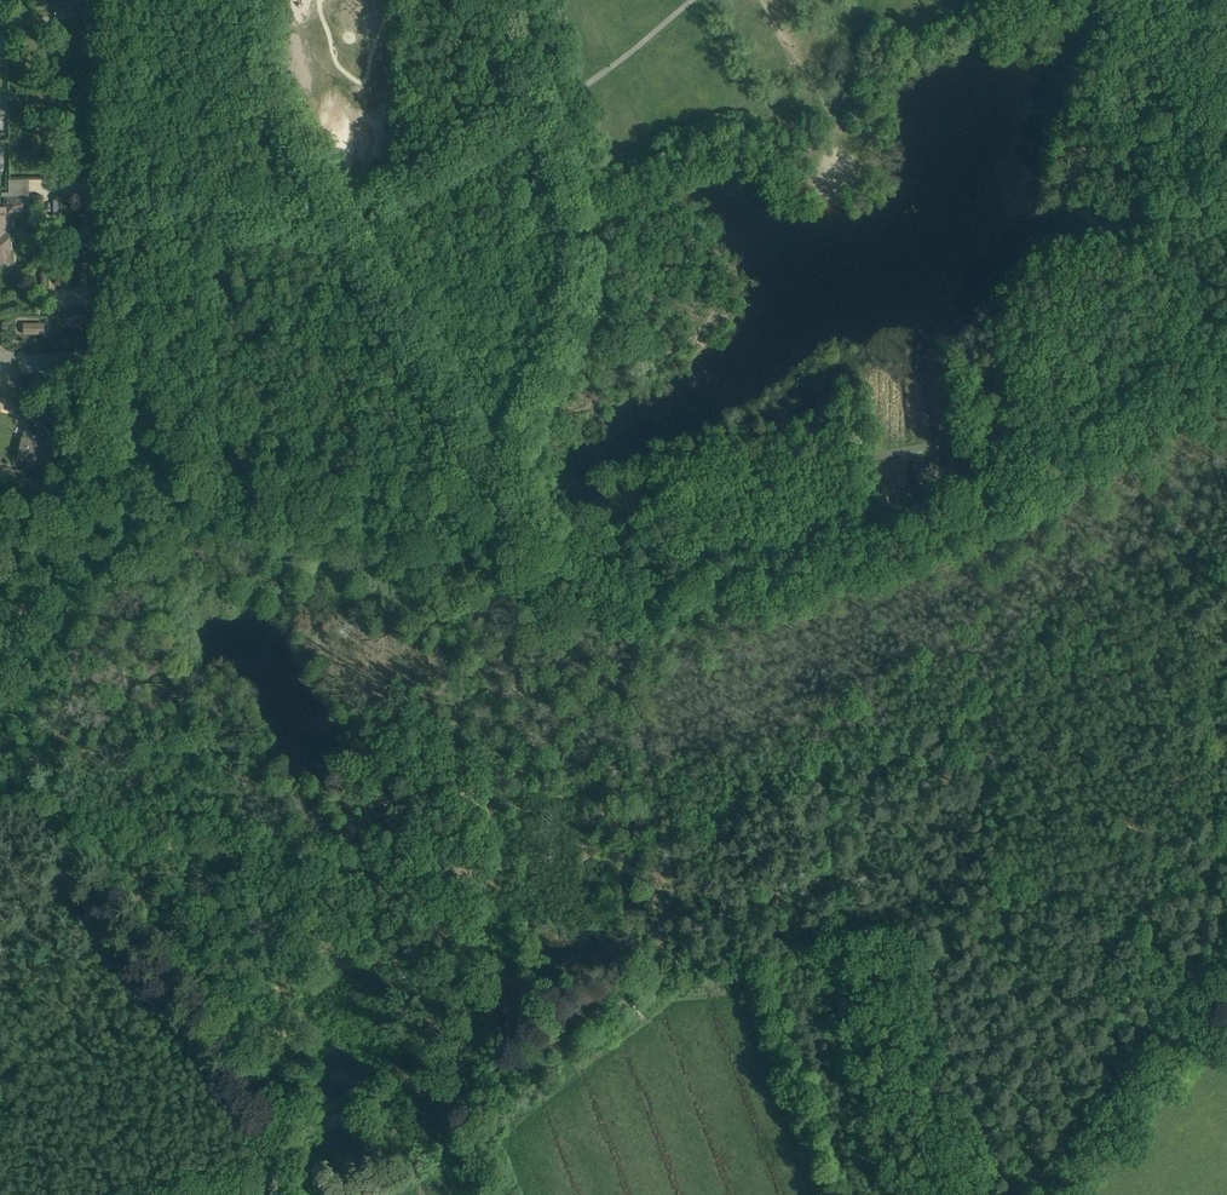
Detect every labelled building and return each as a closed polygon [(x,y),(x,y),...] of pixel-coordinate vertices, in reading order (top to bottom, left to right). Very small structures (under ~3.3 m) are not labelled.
[(18,215),(30,215),(29,198),(17,198),(6,198),(6,209),(0,209),(0,262),(10,262),(10,230),(8,230),(8,216),(18,215)] [(69,208),(69,198),(55,198),(55,208),(69,208)] [(88,324),(88,310),(72,310),(72,314),(65,314),(65,324),(88,324)] [(24,326),(24,334),(44,334),(44,326),(24,326)] [(19,458),(38,463),(49,466),(54,447),(51,446),(53,438),(46,436),(49,423),(36,420),(38,409),(15,403),(13,412),(29,416),(19,458)]
